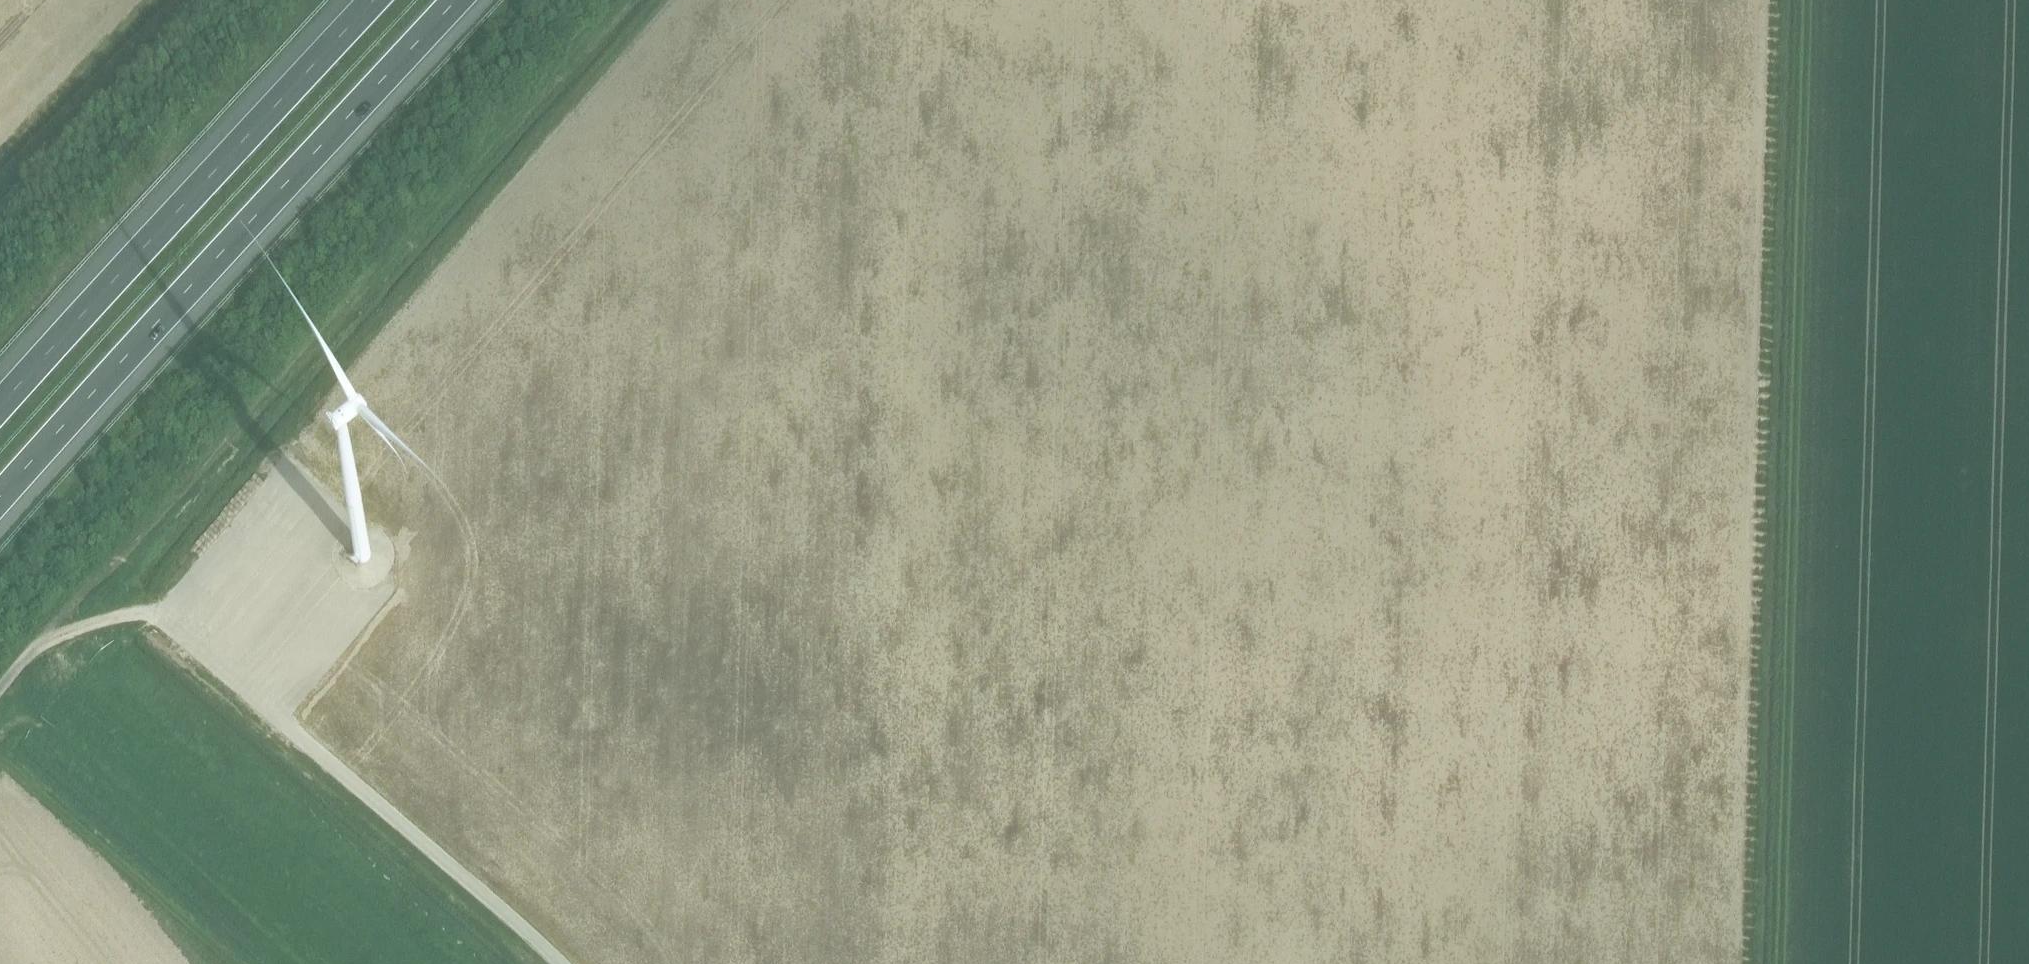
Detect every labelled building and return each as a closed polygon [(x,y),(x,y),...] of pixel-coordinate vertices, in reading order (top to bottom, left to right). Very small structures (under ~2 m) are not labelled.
[(371,551),(370,549),(368,548),(366,547),(364,547),(362,547),(360,547),(358,548),(356,550),(355,552),(355,555),(355,557),(356,559),(358,561),(360,563),(362,563),(365,563),(367,563),(369,562),(370,560),(371,558),(372,556),(372,553),(371,551)]
